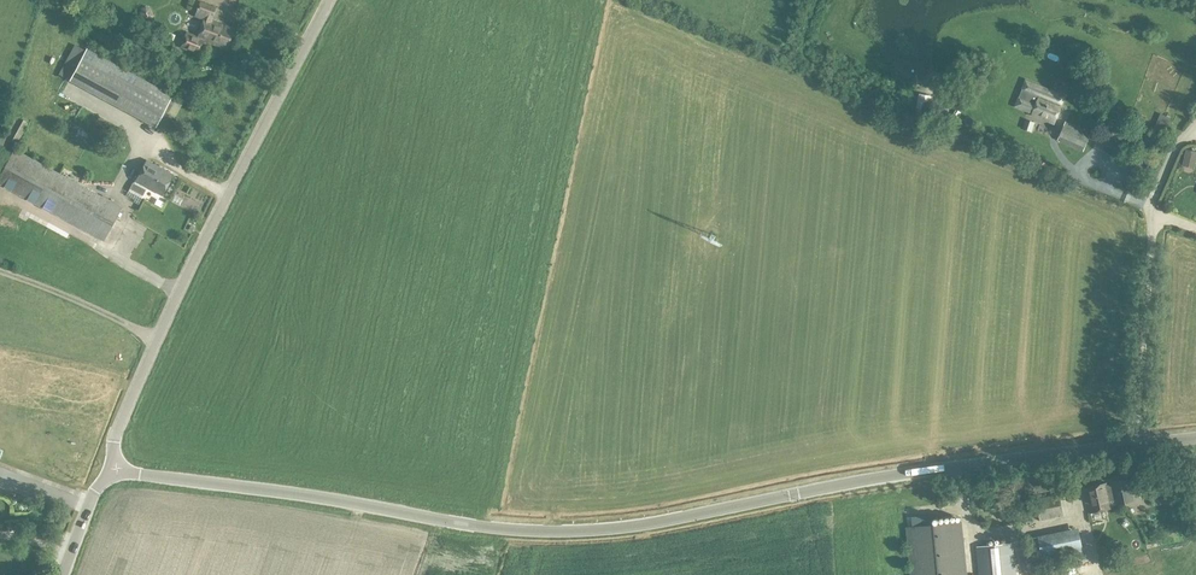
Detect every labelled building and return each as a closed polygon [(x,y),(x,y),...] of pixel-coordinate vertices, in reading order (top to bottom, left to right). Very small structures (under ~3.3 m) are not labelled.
[(227,50),(235,29),(212,20),(216,7),(200,1),(194,16),(202,19),(197,35),(186,31),(180,48),(199,54),(203,42),(227,50)] [(141,9),(141,12),(143,19),(148,21),(151,19),(152,15),(150,9),(146,7),(141,9)] [(70,81),(86,51),(75,45),(59,75),(70,81)] [(1034,116),(1054,124),(1063,104),(1051,99),(1054,91),(1027,80),(1016,107),(1035,115),(1034,116)] [(173,112),(180,119),(193,105),(185,99),(173,112)] [(1164,115),(1158,130),(1165,133),(1171,118),(1164,115)] [(1036,123),(1026,120),(1023,129),(1032,133),(1036,123)] [(1090,133),(1065,123),(1058,142),(1083,151),(1090,133)] [(1109,154),(1118,131),(1104,125),(1094,148),(1109,154)] [(1156,148),(1163,151),(1166,145),(1159,142),(1156,148)] [(0,176),(0,185),(104,241),(116,219),(89,204),(95,192),(15,149),(0,176)] [(1185,158),(1195,160),(1195,158),(1195,152),(1187,150),(1185,158)] [(1128,167),(1128,158),(1111,158),(1111,168),(1128,167)] [(173,175),(147,161),(136,182),(162,196),(173,175)] [(122,207),(95,192),(89,204),(116,219),(122,207)] [(187,229),(194,233),(197,227),(190,223),(187,229)] [(1114,488),(1111,489),(1113,498),(1116,497),(1117,504),(1133,500),(1128,477),(1112,480),(1114,488)] [(1150,495),(1167,492),(1165,479),(1148,482),(1150,495)] [(1113,498),(1111,489),(1109,489),(1107,481),(1085,486),(1090,511),(1112,506),(1111,499),(1113,498)] [(1040,519),(1064,514),(1059,492),(1036,497),(1040,519)] [(1094,522),(1098,538),(1134,530),(1130,513),(1094,522)] [(1188,520),(1182,523),(1186,531),(1192,529),(1188,520)] [(962,521),(906,526),(911,574),(967,574),(962,521)] [(1070,558),(1080,556),(1075,527),(1030,535),(1034,555),(1068,549),(1070,558)] [(43,542),(28,547),(33,559),(47,554),(43,542)] [(977,546),(980,574),(1016,574),(1013,543),(977,546)] [(1137,553),(1129,558),(1135,568),(1143,564),(1137,553)]
